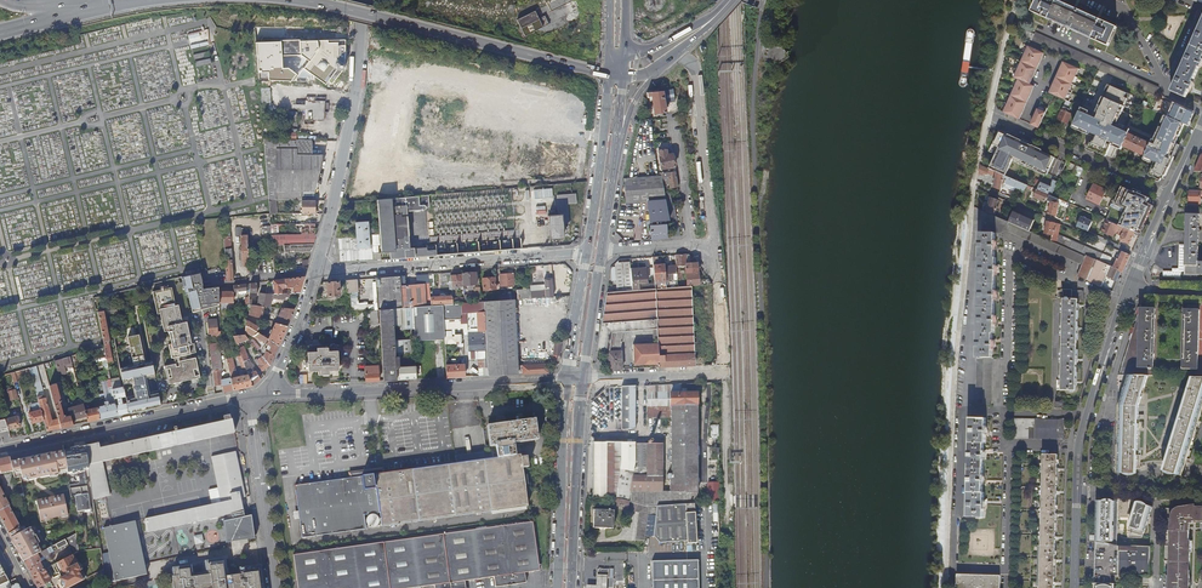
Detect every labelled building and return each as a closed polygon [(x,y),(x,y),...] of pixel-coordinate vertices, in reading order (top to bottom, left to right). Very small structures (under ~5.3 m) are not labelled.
[(568,5),(571,12),(570,13),(570,14),(581,8),(580,8),(576,1),(577,1),(576,0),(566,5),(566,6),(568,5)] [(1108,47),(1117,27),(1056,0),(1037,0),(1032,12),(1108,47)] [(534,32),(544,27),(550,24),(550,23),(549,23),(545,16),(546,16),(538,19),(534,11),(516,20),(519,26),(518,29),(516,37),(528,41),(531,42),(534,32)] [(1171,91),(1185,98),(1201,61),(1201,22),(1171,91)] [(1025,38),(1098,70),(1101,62),(1035,33),(1035,34),(1028,31),(1025,38)] [(346,40),(256,42),(259,79),(326,84),(328,82),(332,84),(344,69),(346,40)] [(1029,47),(1026,46),(1023,54),(1024,54),(1021,62),(1019,62),(1016,69),(1017,70),(1014,78),(1015,78),(1029,47)] [(1043,53),(1029,47),(1015,78),(1016,79),(1019,80),(1004,113),(1019,120),(1020,120),(1022,115),(1021,115),(1022,112),(1023,110),(1024,108),(1025,108),(1030,99),(1028,98),(1029,96),(1030,94),(1031,91),(1033,92),(1035,87),(1034,86),(1031,85),(1033,81),(1031,80),(1032,77),(1033,76),(1034,73),(1036,74),(1040,65),(1038,65),(1039,62),(1040,60),(1041,58),(1043,58),(1045,54),(1043,53)] [(209,50),(194,54),(197,66),(212,63),(209,50)] [(1066,63),(1064,63),(1062,67),(1064,68),(1062,70),(1062,72),(1060,75),(1059,74),(1055,83),(1057,83),(1055,86),(1055,88),(1054,90),(1052,90),(1050,94),(1052,95),(1065,101),(1079,69),(1066,63)] [(1081,70),(1079,69),(1065,101),(1066,101),(1068,102),(1071,94),(1070,94),(1074,86),(1075,86),(1078,79),(1077,78),(1081,70)] [(1004,113),(1019,80),(1016,79),(1012,87),(1014,88),(1010,96),(1009,96),(1005,103),(1007,104),(1003,113),(1004,113)] [(1112,143),(1123,148),(1123,147),(1129,134),(1130,133),(1125,131),(1117,127),(1114,126),(1119,115),(1122,116),(1125,107),(1128,99),(1125,98),(1127,93),(1108,85),(1096,113),(1082,107),(1074,125),(1096,135),(1095,138),(1093,142),(1098,144),(1096,149),(1107,154),(1112,143)] [(663,90),(665,107),(667,107),(669,105),(668,103),(676,102),(674,89),(663,90)] [(650,96),(651,101),(653,101),(655,113),(666,112),(665,107),(663,90),(648,93),(648,96),(650,96)] [(325,119),(326,100),(306,99),(306,104),(296,104),(296,108),(306,108),(306,118),(325,119)] [(1066,101),(1058,120),(1067,124),(1076,105),(1068,102),(1066,101)] [(569,103),(569,111),(588,112),(588,103),(569,103)] [(1174,112),(1172,118),(1184,124),(1189,111),(1177,106),(1174,112)] [(1034,127),(1039,129),(1040,127),(1046,113),(1038,110),(1034,118),(1035,118),(1033,124),(1035,125),(1034,127)] [(1153,160),(1155,161),(1149,175),(1161,180),(1162,178),(1163,174),(1166,175),(1175,156),(1174,156),(1171,155),(1176,143),(1185,124),(1184,124),(1172,118),(1164,115),(1153,140),(1151,144),(1145,156),(1153,160)] [(1096,135),(1074,125),(1072,128),(1095,138),(1096,135)] [(287,133),(287,139),(297,139),(297,140),(298,140),(301,140),(302,133),(297,133),(297,131),(294,130),(294,133),(287,133)] [(999,131),(989,152),(997,155),(990,170),(992,171),(998,173),(1006,177),(1013,161),(1045,176),(1046,174),(1048,175),(1055,158),(1042,152),(1028,145),(1028,144),(999,131)] [(1129,134),(1123,147),(1145,156),(1151,144),(1129,134)] [(263,139),(268,201),(297,201),(297,192),(276,191),(277,149),(298,149),(298,141),(297,140),(263,139)] [(277,149),(276,191),(297,192),(317,192),(318,186),(324,155),(313,155),(313,141),(298,141),(298,149),(277,149)] [(1098,144),(1093,142),(1091,141),(1090,141),(1087,147),(1088,148),(1094,151),(1095,151),(1096,149),(1098,144)] [(658,151),(662,173),(675,172),(673,154),(667,154),(666,150),(658,151)] [(981,166),(980,172),(988,175),(988,172),(992,174),(992,173),(992,171),(990,170),(984,167),(981,166)] [(1077,166),(1073,174),(1080,177),(1084,169),(1077,166)] [(661,176),(663,183),(669,182),(669,184),(670,188),(678,187),(675,172),(662,173),(661,173),(661,176)] [(996,175),(994,187),(1001,190),(1003,182),(1005,182),(1005,178),(1007,179),(1008,177),(1006,177),(998,173),(997,175),(996,175)] [(624,179),(625,204),(649,202),(650,222),(651,222),(652,227),(650,227),(651,240),(666,238),(665,221),(669,220),(667,206),(664,191),(663,185),(663,183),(661,176),(659,176),(628,178),(624,179)] [(1008,180),(1007,183),(1007,184),(1016,188),(1019,182),(1008,177),(1007,179),(1008,180)] [(1053,180),(1050,187),(1041,183),(1038,190),(1050,195),(1051,196),(1052,196),(1058,182),(1053,180)] [(1016,188),(1025,192),(1021,201),(1026,204),(1031,191),(1033,188),(1020,182),(1019,182),(1016,188)] [(1095,185),(1088,199),(1100,205),(1107,191),(1095,185)] [(1037,192),(1034,197),(1045,202),(1048,197),(1049,197),(1050,196),(1050,195),(1038,190),(1033,188),(1031,191),(1034,192),(1035,191),(1037,192)] [(664,191),(667,206),(674,204),(674,200),(671,201),(669,191),(664,191)] [(1189,203),(1200,203),(1201,193),(1201,191),(1190,191),(1189,203)] [(379,219),(379,223),(378,223),(379,224),(379,228),(379,229),(380,232),(379,232),(379,233),(380,233),(380,238),(379,238),(379,239),(380,239),(380,242),(380,244),(380,247),(380,248),(381,251),(380,251),(380,252),(390,252),(390,259),(425,256),(425,248),(407,249),(405,211),(405,209),(415,208),(415,211),(421,210),(422,210),(423,210),(424,210),(424,209),(425,209),(424,208),(428,208),(427,195),(377,200),(377,204),(378,204),(378,208),(378,209),(378,213),(378,214),(379,218),(378,218),(378,219),(379,219)] [(557,196),(558,215),(548,216),(550,239),(563,238),(562,225),(569,224),(568,204),(576,204),(575,195),(557,196)] [(1121,217),(1118,225),(1129,230),(1130,229),(1135,231),(1146,205),(1144,205),(1145,202),(1131,196),(1127,204),(1131,205),(1125,219),(1121,217)] [(991,198),(986,213),(989,214),(994,215),(999,201),(991,198)] [(302,200),(302,213),(316,213),(316,200),(302,200)] [(1051,202),(1049,214),(1057,216),(1059,204),(1051,202)] [(1066,202),(1062,210),(1067,212),(1068,211),(1068,210),(1070,205),(1071,204),(1069,203),(1066,202)] [(667,206),(669,220),(672,237),(679,235),(674,204),(667,206)] [(978,333),(976,404),(991,405),(993,333),(994,333),(996,259),(995,259),(996,234),(999,234),(1000,234),(1001,234),(1002,233),(1002,232),(1004,230),(1082,265),(1085,256),(1057,244),(1051,241),(1019,227),(1015,226),(1004,221),(989,214),(986,213),(983,211),(982,234),(981,234),(980,259),(981,259),(979,333),(978,333)] [(1106,211),(1102,218),(1107,220),(1118,225),(1121,217),(1106,211)] [(1008,214),(1004,221),(1015,226),(1018,220),(1019,219),(1008,214)] [(1186,214),(1186,228),(1199,228),(1199,214),(1186,214)] [(1081,215),(1077,226),(1089,231),(1094,220),(1081,215)] [(1107,220),(1102,231),(1113,236),(1115,232),(1122,235),(1120,239),(1130,243),(1132,238),(1135,232),(1129,230),(1118,225),(1107,220)] [(355,222),(357,248),(370,247),(368,221),(355,222)] [(1047,222),(1045,234),(1052,235),(1051,241),(1057,244),(1059,235),(1061,225),(1057,224),(1056,226),(1054,226),(1055,224),(1047,222)] [(233,280),(229,224),(222,224),(226,266),(227,281),(233,280)] [(300,225),(300,235),(302,235),(315,234),(315,224),(300,225)] [(271,236),(270,226),(262,227),(263,243),(267,243),(272,242),(271,236)] [(1186,228),(1185,246),(1198,247),(1199,228),(1186,228)] [(302,235),(302,245),(313,244),(315,239),(316,234),(315,234),(302,235)] [(272,242),(272,246),(286,246),(286,235),(276,236),(271,236),(272,242)] [(1085,256),(1086,256),(1096,260),(1108,265),(1111,258),(1108,257),(1108,256),(1103,254),(1059,235),(1057,244),(1085,256)] [(241,236),(241,247),(240,247),(241,266),(250,265),(249,261),(248,250),(247,236),(241,236)] [(436,245),(437,255),(441,254),(441,255),(442,255),(442,254),(444,254),(444,255),(445,255),(445,254),(452,254),(453,254),(453,253),(454,253),(454,254),(455,254),(455,253),(462,253),(463,253),(465,253),(466,253),(466,252),(473,252),(474,252),(475,252),(476,252),(483,251),(483,252),(484,252),(484,251),(486,251),(487,251),(494,250),(494,251),(495,251),(495,250),(497,250),(497,251),(497,250),(504,250),(505,250),(505,249),(507,249),(507,250),(508,250),(508,249),(515,249),(516,249),(517,249),(518,249),(518,248),(521,248),(520,239),(436,245)] [(272,249),(274,268),(307,264),(309,260),(294,261),(286,262),(285,253),(294,253),(311,252),(313,244),(302,245),(286,246),(272,246),(272,249)] [(425,248),(425,256),(437,255),(436,245),(425,246),(425,248)] [(1184,274),(1201,275),(1201,262),(1198,262),(1198,247),(1185,246),(1184,274)] [(1123,252),(1116,268),(1122,271),(1123,272),(1128,261),(1130,256),(1123,252)] [(285,253),(286,262),(294,261),(294,253),(285,253)] [(675,256),(676,266),(676,274),(680,274),(679,268),(681,268),(681,266),(685,265),(686,265),(686,263),(686,255),(675,256)] [(1085,256),(1082,265),(1077,277),(1087,281),(1096,260),(1086,256),(1085,256)] [(653,257),(654,282),(655,289),(666,288),(666,279),(659,279),(659,273),(660,273),(660,271),(663,271),(662,265),(658,265),(658,257),(653,257)] [(1108,265),(1096,260),(1087,281),(1101,287),(1110,266),(1108,265)] [(551,265),(552,275),(562,274),(561,264),(551,265)] [(665,267),(667,280),(674,280),(675,284),(667,285),(667,288),(678,287),(677,280),(676,274),(676,266),(665,267)] [(1110,266),(1101,287),(1113,292),(1122,271),(1116,268),(1110,266)] [(631,270),(632,291),(640,290),(639,283),(647,282),(646,269),(631,270)] [(203,285),(200,272),(181,277),(183,286),(185,293),(188,292),(193,313),(201,312),(200,307),(216,303),(219,302),(218,291),(218,287),(203,288),(202,288),(201,285),(203,285)] [(462,275),(463,290),(464,303),(481,302),(480,287),(475,288),(474,290),(474,297),(466,298),(465,285),(467,285),(467,288),(468,288),(468,290),(470,290),(470,288),(473,288),(473,285),(477,284),(476,272),(462,273),(462,275)] [(687,273),(687,287),(691,286),(711,285),(708,280),(699,280),(698,273),(687,273)] [(500,274),(501,286),(514,285),(513,274),(500,274)] [(451,276),(452,291),(463,290),(462,275),(451,276)] [(375,278),(378,310),(379,309),(402,308),(400,285),(400,276),(375,278)] [(291,282),(291,293),(295,293),(299,293),(303,277),(284,279),(285,286),(287,286),(288,284),(289,284),(289,282),(291,282)] [(482,279),(483,290),(496,289),(495,278),(482,279)] [(273,281),(275,293),(286,293),(286,292),(283,292),(283,286),(284,286),(284,288),(285,288),(285,286),(284,279),(273,281)] [(346,280),(347,292),(358,292),(357,279),(346,280)] [(545,291),(530,292),(531,298),(546,297),(554,297),(553,288),(552,279),(544,279),(545,291)] [(327,282),(328,296),(339,295),(338,281),(327,282)] [(639,283),(640,290),(655,289),(654,282),(647,282),(639,283)] [(400,285),(402,308),(413,307),(426,306),(425,283),(400,285)] [(233,285),(233,291),(233,302),(233,305),(236,305),(236,295),(235,295),(235,292),(238,292),(238,294),(245,293),(245,291),(246,291),(246,284),(233,285)] [(678,287),(694,366),(695,366),(691,299),(691,291),(691,286),(687,287),(678,287)] [(606,293),(598,350),(609,351),(611,332),(619,331),(657,329),(657,344),(632,344),(634,365),(658,364),(658,368),(694,366),(678,287),(667,288),(666,288),(655,289),(640,290),(632,291),(610,292),(606,293)] [(168,331),(170,344),(168,345),(172,359),(174,358),(175,365),(164,367),(168,385),(200,378),(196,358),(188,360),(187,355),(195,353),(186,322),(182,323),(178,305),(175,306),(171,288),(153,292),(157,315),(160,314),(164,332),(168,331)] [(553,288),(554,297),(563,296),(563,288),(553,288)] [(516,290),(517,299),(531,298),(530,292),(530,289),(516,290)] [(691,291),(691,299),(710,298),(709,290),(691,291)] [(218,291),(219,302),(233,302),(233,291),(218,291)] [(1063,299),(1061,391),(1076,391),(1078,297),(1083,297),(1083,292),(1058,291),(1058,298),(1064,299),(1063,299)] [(266,294),(264,306),(270,307),(271,299),(285,299),(285,297),(293,298),(295,293),(291,293),(286,293),(275,293),(266,294)] [(259,294),(257,304),(256,304),(256,305),(264,306),(266,294),(263,294),(260,294),(259,294)] [(430,297),(431,306),(435,305),(435,304),(453,303),(452,296),(446,296),(445,296),(445,295),(444,294),(443,294),(442,294),(441,294),(440,295),(440,296),(440,297),(430,297)] [(483,302),(487,376),(518,374),(547,373),(547,366),(545,364),(516,366),(514,299),(504,300),(498,301),(496,301),(491,301),(483,302)] [(460,303),(461,319),(462,319),(463,329),(463,331),(466,331),(467,331),(469,359),(482,358),(482,363),(481,363),(481,368),(482,376),(487,376),(483,302),(481,302),(464,303),(460,303)] [(442,305),(443,320),(461,319),(460,303),(453,304),(442,305)] [(250,308),(249,315),(261,318),(264,306),(256,305),(251,305),(250,308)] [(413,307),(414,329),(414,341),(444,339),(444,338),(444,330),(443,320),(442,305),(435,305),(431,306),(426,306),(413,307)] [(379,309),(383,380),(402,380),(416,379),(416,366),(399,367),(398,357),(395,357),(394,353),(411,352),(409,329),(414,329),(413,307),(402,308),(379,309)] [(281,310),(280,313),(276,322),(287,326),(294,309),(282,308),(281,310)] [(1141,308),(1120,375),(1149,376),(1153,376),(1155,309),(1141,308)] [(100,309),(97,310),(102,338),(103,341),(104,347),(106,359),(112,358),(109,341),(110,341),(103,311),(100,311),(100,309)] [(1185,309),(1183,368),(1198,368),(1200,310),(1185,309)] [(370,316),(371,325),(379,324),(378,310),(370,310),(370,316)] [(245,324),(257,332),(259,328),(245,319),(245,324)] [(443,320),(444,330),(462,329),(461,319),(443,320)] [(207,322),(209,338),(210,338),(210,333),(214,332),(215,337),(220,337),(220,332),(217,332),(217,328),(218,327),(218,323),(216,323),(216,321),(207,322)] [(271,332),(269,339),(279,346),(287,326),(276,322),(275,322),(273,329),(272,330),(270,330),(269,332),(270,333),(271,332)] [(245,330),(268,345),(263,357),(269,365),(270,366),(279,346),(269,339),(257,332),(245,324),(245,330)] [(611,332),(609,351),(620,351),(619,331),(611,332)] [(233,335),(236,342),(248,338),(244,334),(242,335),(233,335)] [(249,340),(260,354),(261,353),(259,350),(260,349),(251,338),(249,340)] [(210,344),(213,371),(220,369),(220,372),(222,371),(219,343),(210,344)] [(241,356),(247,371),(248,374),(252,386),(255,384),(261,379),(249,360),(248,360),(243,347),(242,348),(240,343),(236,344),(241,356)] [(305,352),(305,353),(303,354),(303,367),(305,367),(306,369),(308,369),(308,371),(311,371),(311,372),(315,372),(315,370),(317,370),(318,374),(329,374),(329,370),(331,370),(331,371),(335,371),(335,370),(338,369),(337,344),(312,345),(311,344),(309,344),(310,345),(307,346),(307,351),(305,352)] [(607,351),(608,370),(622,369),(620,351),(609,351),(607,351)] [(238,357),(243,369),(244,368),(245,372),(247,371),(241,356),(238,357)] [(254,360),(258,367),(262,371),(269,365),(263,357),(262,356),(257,360),(256,359),(254,360)] [(55,361),(59,376),(66,374),(64,368),(64,365),(72,363),(70,357),(55,361)] [(226,359),(230,374),(234,373),(234,371),(235,371),(232,358),(226,359)] [(469,359),(469,369),(481,368),(481,363),(482,363),(482,358),(469,359)] [(446,365),(446,378),(455,377),(464,377),(464,364),(446,365)] [(30,372),(37,397),(44,395),(36,366),(29,368),(30,372)] [(365,367),(365,381),(374,381),(379,381),(378,366),(365,367)] [(11,373),(14,380),(17,379),(17,376),(30,372),(29,368),(11,373)] [(212,371),(214,386),(220,385),(222,385),(221,380),(220,372),(220,369),(213,371),(212,371)] [(231,378),(234,390),(243,388),(252,386),(248,374),(231,378)] [(1120,375),(1117,468),(1119,468),(1119,473),(1125,473),(1131,473),(1137,473),(1138,455),(1136,455),(1136,451),(1138,451),(1139,424),(1137,424),(1137,419),(1139,419),(1139,406),(1149,376),(1120,375)] [(1166,456),(1184,462),(1201,404),(1201,377),(1191,377),(1187,390),(1189,391),(1187,395),(1186,394),(1178,419),(1180,420),(1178,424),(1177,423),(1169,448),(1171,449),(1169,453),(1168,452),(1166,456)] [(111,383),(112,390),(114,399),(117,398),(118,405),(116,406),(118,416),(125,414),(128,413),(126,403),(123,404),(121,397),(125,397),(125,393),(123,387),(121,387),(120,381),(111,383)] [(65,405),(68,416),(65,417),(65,415),(64,416),(60,402),(61,401),(56,384),(49,386),(57,414),(59,419),(61,428),(69,426),(73,425),(72,423),(71,420),(68,409),(66,402),(64,403),(65,405)] [(648,386),(648,418),(671,418),(672,440),(698,440),(698,407),(697,390),(697,384),(648,386)] [(149,388),(152,404),(152,408),(161,406),(157,386),(149,388)] [(622,387),(622,429),(636,429),(636,387),(622,387)] [(137,400),(139,411),(152,408),(152,404),(149,388),(135,391),(137,400)] [(7,392),(9,400),(18,398),(16,389),(7,392)] [(98,408),(87,410),(83,398),(82,398),(83,405),(87,416),(88,422),(104,419),(118,416),(116,406),(114,399),(112,390),(109,391),(112,404),(109,405),(109,402),(105,402),(106,406),(100,407),(98,408)] [(125,393),(125,397),(126,402),(137,400),(135,391),(125,393)] [(37,398),(40,409),(43,420),(46,431),(55,429),(61,428),(59,419),(57,420),(51,421),(45,398),(40,400),(39,397),(37,398)] [(126,403),(128,413),(136,412),(139,411),(137,400),(126,402),(126,403)] [(68,409),(71,420),(87,416),(83,405),(68,409)] [(28,413),(31,424),(43,420),(40,409),(28,413)] [(6,419),(9,430),(21,427),(19,421),(21,421),(19,416),(6,419)] [(969,418),(967,517),(983,518),(984,493),(982,493),(984,443),(985,443),(986,418),(969,418)] [(1,430),(0,430),(0,432),(9,430),(6,419),(5,419),(0,420),(0,428),(1,430)] [(492,446),(494,459),(519,455),(518,443),(538,440),(535,419),(487,426),(490,447),(492,446)] [(1012,419),(1012,438),(1063,439),(1063,420),(1012,419)] [(86,447),(89,469),(94,500),(110,496),(103,462),(235,433),(232,420),(201,427),(200,421),(187,424),(188,430),(178,432),(177,427),(174,428),(175,432),(100,449),(99,444),(86,447)] [(672,445),(672,479),(670,479),(670,492),(663,491),(663,444),(636,444),(636,443),(594,442),(594,498),(616,499),(649,506),(650,506),(654,506),(698,503),(698,444),(672,445)] [(65,451),(67,470),(68,474),(77,472),(77,476),(79,477),(80,481),(78,483),(78,484),(70,485),(72,497),(76,497),(78,512),(93,510),(92,506),(90,506),(87,485),(89,485),(88,481),(87,481),(85,470),(89,469),(86,447),(65,451)] [(47,455),(51,475),(58,473),(58,472),(67,470),(65,451),(47,455)] [(146,519),(149,532),(226,515),(227,521),(223,522),(227,543),(255,539),(252,516),(250,516),(245,517),(244,512),(245,512),(242,498),(246,497),(236,452),(212,457),(222,503),(146,519)] [(1040,587),(1054,587),(1058,454),(1043,454),(1040,587)] [(29,460),(34,480),(37,479),(37,478),(41,477),(41,478),(50,476),(50,475),(51,475),(47,455),(43,456),(43,457),(29,460)] [(487,459),(385,473),(385,467),(348,472),(349,478),(345,479),(305,484),(296,485),(303,537),(367,529),(366,525),(368,524),(369,526),(370,527),(371,527),(372,527),(373,528),(374,527),(375,527),(376,527),(377,526),(378,525),(379,524),(379,523),(379,522),(379,521),(379,520),(379,519),(379,518),(378,518),(378,517),(377,516),(376,516),(375,515),(374,515),(373,515),(372,515),(371,516),(370,516),(369,517),(368,518),(368,519),(367,520),(365,520),(364,514),(380,513),(382,527),(528,506),(522,468),(528,467),(527,457),(521,458),(520,455),(519,455),(494,459),(487,459)] [(1166,456),(1162,470),(1168,471),(1174,473),(1180,475),(1184,462),(1166,456)] [(1,474),(13,471),(12,463),(10,457),(0,460),(0,472),(1,474)] [(13,471),(15,480),(22,479),(28,477),(29,481),(34,480),(29,460),(27,460),(26,460),(12,463),(13,471)] [(9,506),(10,505),(6,498),(4,499),(3,497),(5,496),(1,488),(9,484),(8,482),(0,486),(0,511),(9,506)] [(56,497),(58,507),(66,503),(64,496),(56,497)] [(38,501),(41,514),(42,514),(42,516),(58,507),(56,497),(56,498),(51,499),(51,498),(38,501)] [(616,505),(628,508),(628,509),(640,513),(638,532),(646,532),(648,517),(650,506),(649,506),(616,499),(616,505)] [(1099,502),(1098,541),(1102,541),(1113,545),(1117,545),(1118,517),(1129,518),(1129,537),(1142,538),(1142,536),(1144,536),(1153,507),(1150,506),(1148,505),(1145,504),(1142,503),(1139,501),(1135,500),(1131,500),(1128,499),(1125,499),(1122,499),(1115,499),(1111,499),(1108,499),(1106,500),(1104,500),(1103,501),(1101,501),(1099,502)] [(42,516),(43,520),(67,515),(65,509),(67,508),(66,503),(58,507),(42,516)] [(98,504),(103,523),(111,522),(106,503),(98,504)] [(654,526),(664,543),(689,543),(689,546),(698,546),(698,503),(654,506),(654,526)] [(1168,587),(1189,587),(1190,570),(1188,570),(1189,562),(1190,562),(1190,548),(1187,548),(1187,544),(1189,544),(1189,540),(1190,522),(1194,523),(1194,520),(1201,521),(1201,506),(1194,506),(1194,504),(1191,505),(1186,505),(1181,506),(1181,509),(1174,508),(1174,509),(1173,510),(1172,511),(1172,512),(1171,513),(1171,515),(1170,516),(1171,519),(1170,522),(1170,526),(1173,526),(1173,535),(1170,535),(1169,557),(1172,557),(1172,565),(1169,565),(1169,574),(1168,574),(1168,587)] [(9,534),(20,527),(13,514),(15,513),(14,511),(12,512),(9,506),(0,511),(0,517),(9,534)] [(595,510),(595,524),(596,524),(596,528),(612,529),(612,525),(614,525),(615,511),(611,511),(611,510),(609,510),(609,511),(595,510)] [(104,528),(116,582),(147,575),(145,563),(135,522),(104,528)] [(493,551),(499,569),(502,578),(505,586),(526,583),(525,573),(540,571),(533,522),(484,529),(493,551)] [(654,526),(654,536),(655,536),(661,542),(661,543),(664,543),(654,526)] [(9,534),(15,544),(34,534),(30,528),(23,531),(20,527),(9,534)] [(294,556),(298,587),(419,587),(435,586),(436,587),(467,587),(466,581),(495,577),(497,587),(505,586),(502,578),(499,569),(493,551),(484,529),(294,556)] [(196,544),(205,542),(203,533),(194,535),(196,544)] [(15,544),(24,562),(41,553),(36,544),(38,543),(34,536),(34,535),(34,534),(15,544)] [(66,540),(70,547),(71,546),(72,547),(71,548),(74,554),(80,551),(77,534),(66,540)] [(24,562),(32,576),(44,570),(41,564),(43,563),(39,557),(43,555),(46,560),(51,558),(50,556),(68,546),(65,540),(41,553),(24,562)] [(1098,549),(1097,583),(1112,583),(1112,574),(1149,575),(1150,545),(1117,545),(1113,545),(1102,541),(1098,541),(1098,549)] [(54,565),(67,587),(70,587),(82,581),(85,580),(80,571),(83,570),(79,563),(77,564),(72,555),(54,565)] [(261,571),(260,566),(255,567),(243,569),(239,569),(240,573),(240,575),(229,577),(228,577),(225,560),(209,562),(205,562),(205,567),(206,574),(194,576),(194,570),(193,566),(188,567),(174,569),(175,577),(173,577),(175,587),(263,587),(261,571)] [(652,561),(653,587),(699,587),(698,560),(652,561)] [(9,580),(0,563),(0,584),(9,580)] [(599,568),(599,574),(599,576),(607,576),(608,576),(608,569),(599,568)] [(32,576),(38,587),(51,581),(45,570),(44,570),(32,576)] [(96,574),(100,581),(105,578),(104,570),(96,574)] [(607,576),(599,576),(599,574),(596,574),(595,584),(585,583),(585,587),(606,587),(607,576)] [(956,584),(955,584),(955,587),(956,587),(999,587),(999,576),(957,575),(956,584)]
